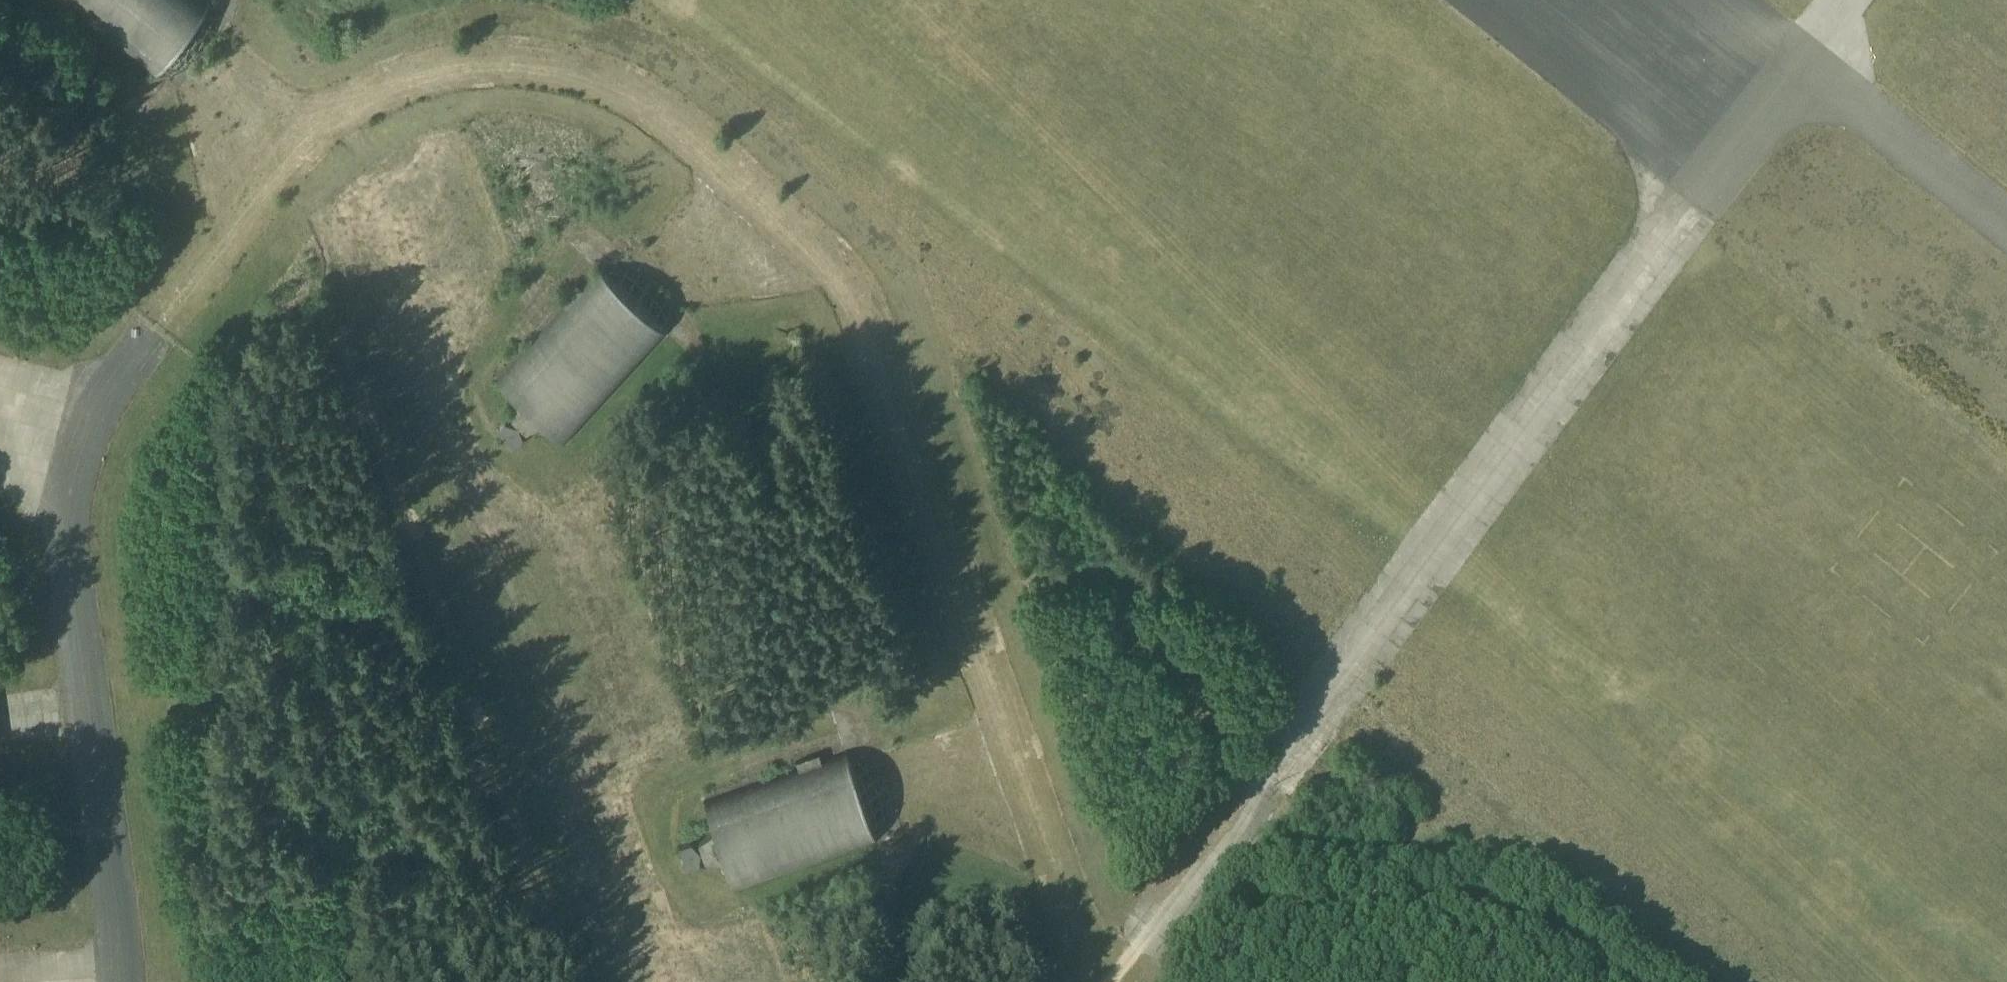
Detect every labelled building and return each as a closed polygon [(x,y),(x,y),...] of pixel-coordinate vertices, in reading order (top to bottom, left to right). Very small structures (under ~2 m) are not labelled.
[(153,74),(210,0),(60,0),(153,74)] [(497,377),(518,397),(516,400),(519,403),(512,417),(530,431),(543,424),(546,428),(548,425),(565,441),(669,331),(599,268),(582,286),(577,281),(559,300),(564,305),(497,377)] [(791,343),(806,336),(801,326),(786,333),(791,343)] [(524,437),(519,424),(506,421),(497,430),(515,446),(524,437)] [(798,767),(703,800),(712,827),(710,828),(711,832),(699,841),(705,859),(720,859),(721,861),(724,861),(734,887),(877,839),(846,750),(823,759),(821,752),(796,761),(798,767)] [(702,850),(692,841),(680,845),(688,868),(700,864),(702,850)]
